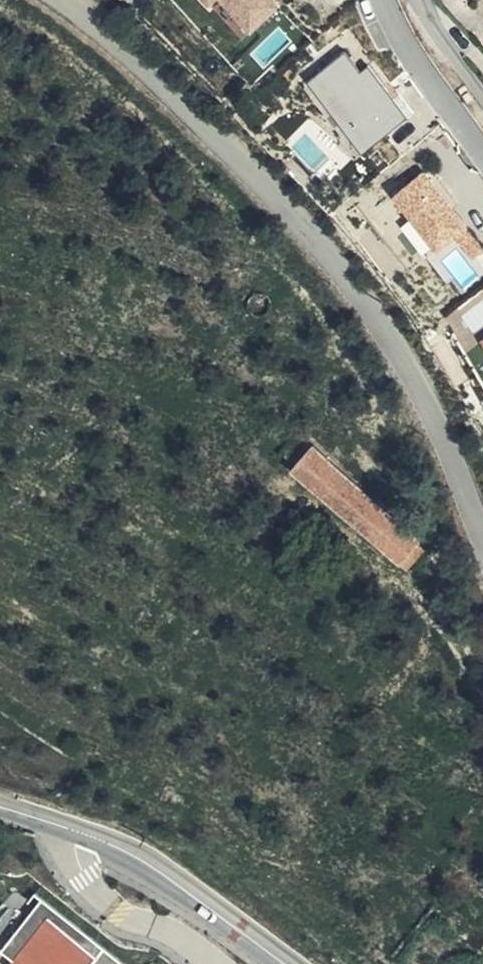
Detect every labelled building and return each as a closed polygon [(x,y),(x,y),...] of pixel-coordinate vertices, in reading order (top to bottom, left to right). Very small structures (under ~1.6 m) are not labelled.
[(280,0),(230,0),(256,27),(282,3),(280,0)] [(348,48),(312,76),(367,147),(411,113),(372,64),(365,69),(348,48)] [(470,223),(428,168),(399,191),(441,245),(470,223)] [(416,217),(408,222),(425,246),(433,241),(416,217)] [(407,568),(426,547),(420,543),(419,540),(313,446),(293,469),(407,568)] [(81,925),(75,932),(44,906),(18,939),(0,927),(0,963),(129,963),(81,925)]
